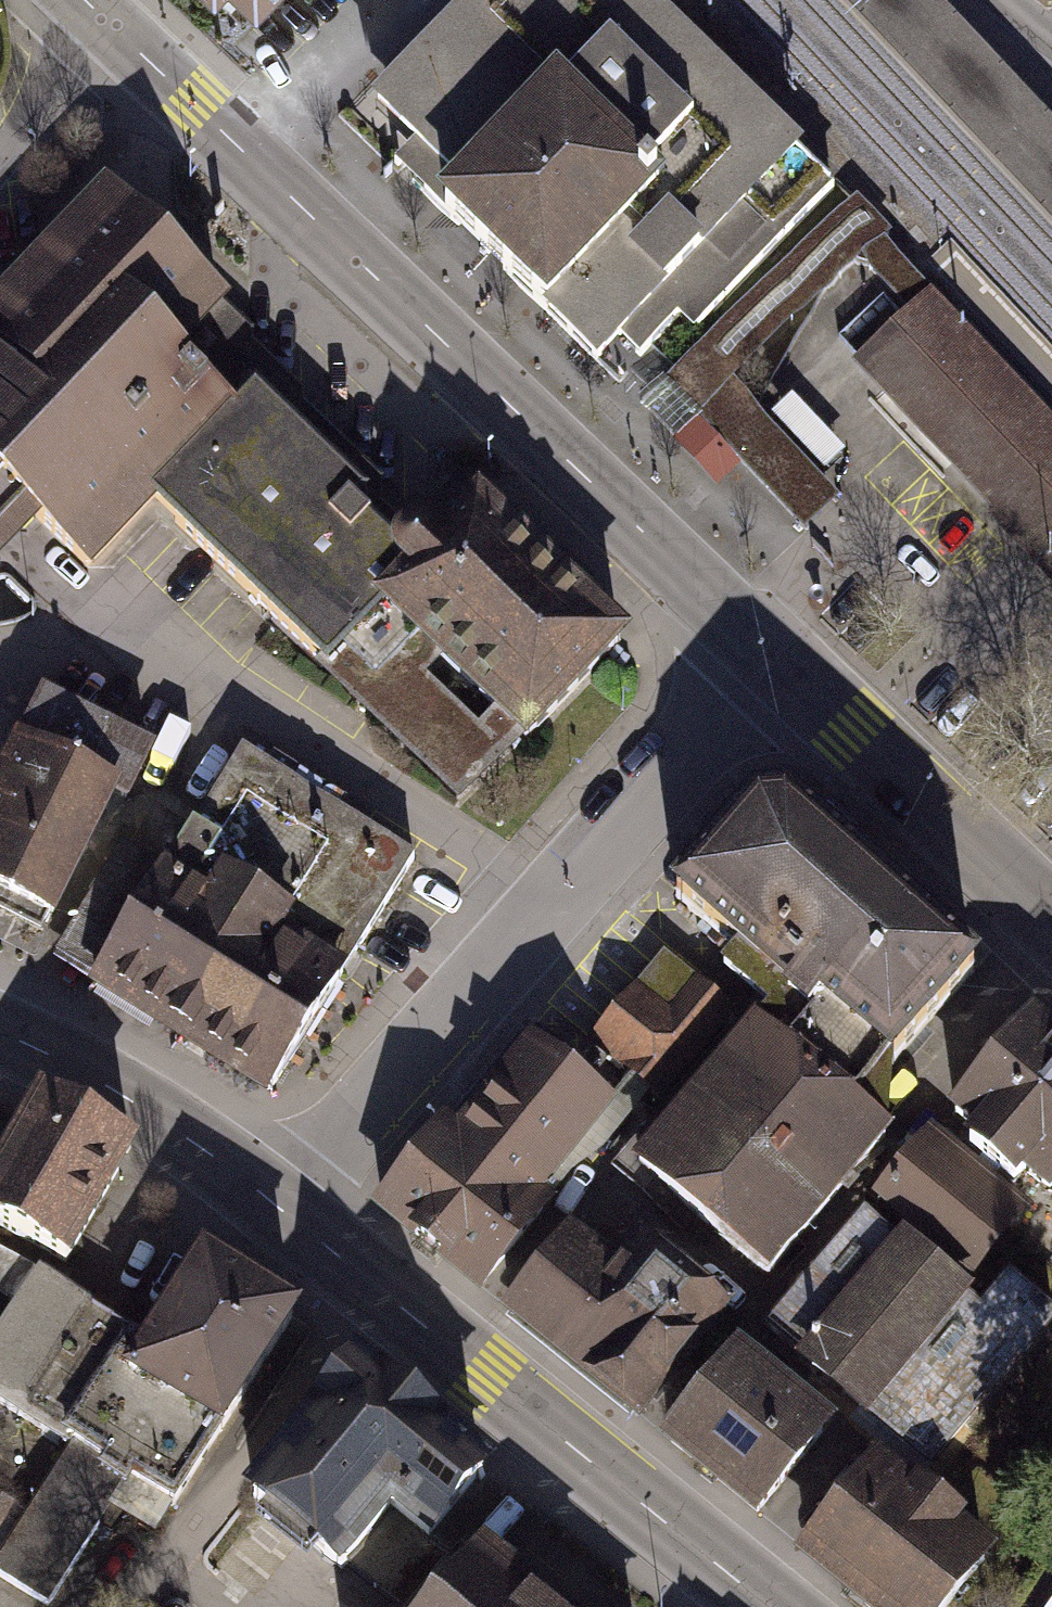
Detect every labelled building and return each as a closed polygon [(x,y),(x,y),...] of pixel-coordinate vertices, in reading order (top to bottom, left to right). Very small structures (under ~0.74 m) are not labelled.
[(235,11),(246,0),(224,0),(235,11)] [(628,0),(470,0),(369,103),(408,141),(390,160),(605,368),(801,167),(628,0)] [(1051,228),(1051,125),(934,0),(837,0),(1051,228)] [(110,187),(0,300),(0,587),(47,539),(92,583),(163,510),(470,807),(624,648),(481,511),(457,533),(440,550),(423,541),(411,542),(398,554),(360,520),(375,505),(258,397),(238,421),(180,371),(206,345),(223,327),(235,313),(110,187)] [(880,243),(889,235),(858,203),(643,405),(657,419),(674,437),(697,415),(806,530),(823,514),(838,500),(729,385),(861,261),(912,315),(922,305),(931,296),(880,243)] [(963,314),(939,288),(931,296),(922,305),(912,315),(905,320),(1051,476),(1051,408),(963,314)] [(905,320),(860,362),(999,509),(1050,564),(1051,562),(1051,476),(905,320)] [(244,347),(223,327),(206,345),(180,371),(238,421),(258,397),(375,505),(360,520),(398,554),(411,542),(423,541),(440,550),(457,533),(423,516),(244,347)] [(1050,564),(999,509),(988,519),(1051,587),(1051,562),(1050,564)] [(71,928),(153,740),(46,694),(0,801),(0,805),(9,809),(0,831),(0,897),(71,928)] [(290,1100),(427,847),(243,748),(178,868),(125,840),(53,973),(290,1100)] [(794,797),(760,797),(682,889),(816,1002),(789,1034),(760,1010),(633,1159),(769,1274),(895,1126),(854,1091),(974,949),(827,825),(794,797)] [(653,1099),(723,1012),(656,959),(620,1004),(609,995),(575,1038),(653,1099)] [(1035,1012),(873,1197),(968,1279),(992,1252),(1051,1183),(1051,1027),(1035,1012)] [(524,1045),(382,1210),(474,1292),(544,1213),(531,1201),(606,1116),(524,1045)] [(45,1100),(0,1176),(0,1225),(66,1264),(132,1152),(45,1100)] [(938,1456),(1051,1325),(1051,1304),(992,1252),(968,1279),(873,1197),(772,1313),(938,1456)] [(642,1428),(732,1315),(637,1240),(613,1270),(569,1236),(503,1319),(642,1428)] [(294,1313),(205,1258),(152,1344),(41,1275),(0,1341),(0,1400),(75,1446),(28,1520),(1,1503),(0,1505),(0,1580),(44,1606),(47,1606),(126,1480),(172,1508),(294,1313)] [(762,1526),(832,1439),(734,1360),(664,1447),(762,1526)] [(479,1474),(355,1374),(253,1501),(338,1569),(344,1562),(400,1606),(407,1606),(449,1555),(427,1538),(479,1474)] [(878,1462),(796,1557),(854,1606),(950,1606),(992,1559),(878,1462)] [(482,1558),(442,1606),(544,1606),(482,1558)]
